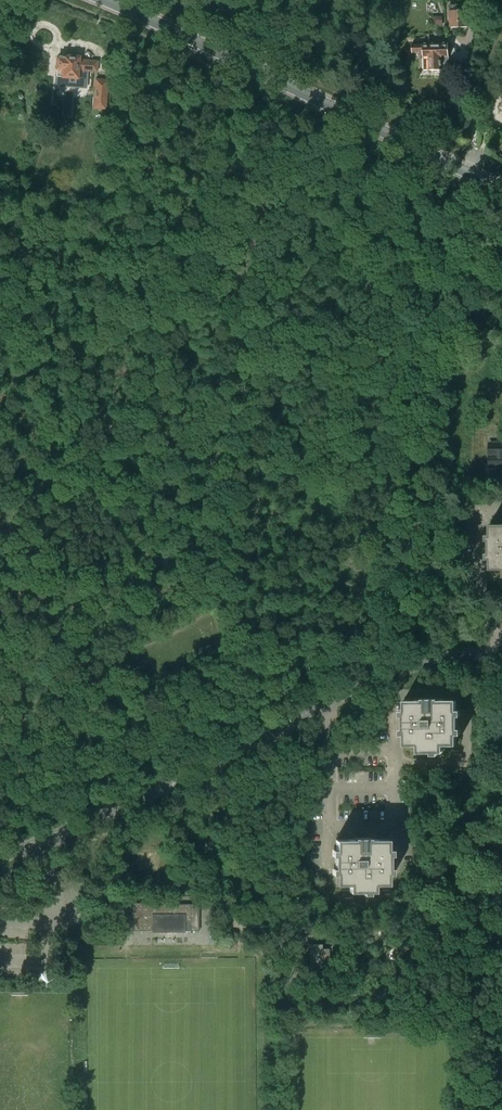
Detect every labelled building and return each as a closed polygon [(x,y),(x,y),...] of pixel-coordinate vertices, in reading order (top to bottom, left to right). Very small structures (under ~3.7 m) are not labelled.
[(450,5),(450,27),(469,27),(468,4),(450,5)] [(430,70),(442,70),(442,69),(441,69),(441,66),(442,66),(442,65),(449,65),(448,43),(446,43),(446,44),(425,44),(425,43),(412,44),(412,52),(423,52),(423,56),(422,56),(422,58),(423,58),(424,70),(428,70),(428,72),(430,71),(430,70)] [(57,69),(56,77),(56,85),(69,86),(69,78),(77,78),(77,81),(86,82),(87,71),(95,71),(96,62),(84,61),(79,61),(79,57),(74,56),(74,55),(69,55),(69,56),(64,56),(63,57),(59,56),(59,58),(57,58),(56,69),(57,69)] [(97,110),(106,110),(107,91),(98,91),(97,110)] [(489,443),(490,467),(501,467),(501,443),(489,443)] [(490,525),(490,569),(501,569),(501,525),(490,525)] [(404,710),(400,710),(400,735),(404,735),(405,745),(418,745),(418,750),(444,750),(444,745),(457,745),(457,735),(461,735),(461,710),(457,710),(457,699),(404,700),(404,710)] [(332,850),(332,875),(336,874),(336,885),(350,885),(350,890),(375,890),(375,885),(389,885),(389,874),(393,874),(393,849),(389,849),(388,839),(336,840),(336,850),(332,850)] [(132,903),(132,930),(152,930),(152,932),(185,932),(185,931),(199,931),(199,904),(159,904),(159,903),(132,903)] [(307,936),(303,928),(296,931),(299,939),(307,936)] [(311,944),(311,963),(316,963),(316,968),(329,968),(329,949),(322,949),(322,944),(311,944)] [(493,1064),(492,1088),(501,1088),(501,1071),(501,1064),(493,1064)]
